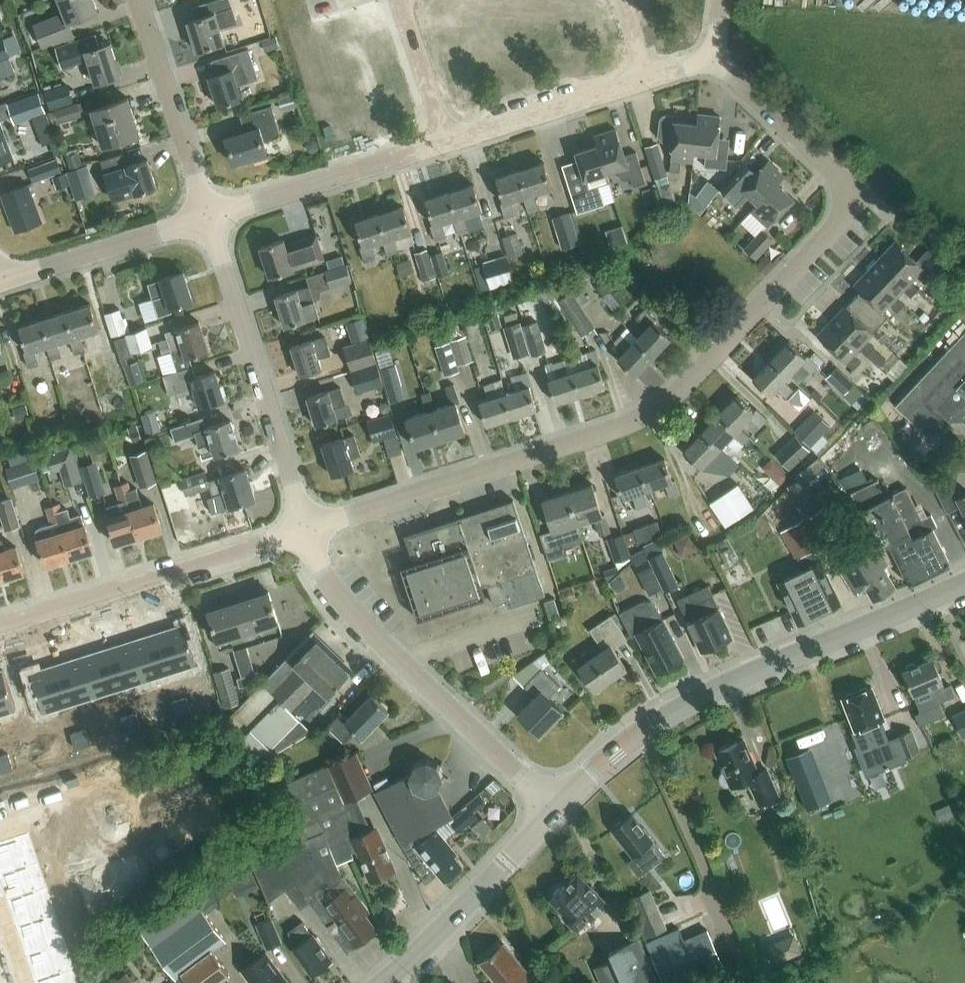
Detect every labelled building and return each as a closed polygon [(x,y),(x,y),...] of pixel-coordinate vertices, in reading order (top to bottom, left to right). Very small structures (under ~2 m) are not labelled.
[(64,12),(34,24),(42,46),(53,41),(54,43),(74,35),(69,21),(99,10),(95,0),(59,0),(64,12)] [(236,17),(230,0),(216,0),(209,3),(212,12),(188,20),(197,50),(225,41),(221,28),(238,23),(236,17)] [(96,82),(122,74),(111,42),(100,45),(96,33),(56,46),(63,66),(88,58),(96,82)] [(15,54),(9,35),(0,38),(0,59),(15,54)] [(279,46),(275,36),(261,40),(265,51),(279,46)] [(212,61),(216,74),(209,76),(219,106),(241,99),(237,86),(258,79),(249,49),(212,61)] [(66,82),(43,89),(49,107),(72,100),(66,82)] [(39,92),(7,103),(12,116),(36,107),(39,114),(46,112),(39,92)] [(278,98),(282,110),(298,105),(294,93),(278,98)] [(128,98),(105,105),(102,94),(55,110),(59,123),(81,116),(79,111),(85,109),(84,106),(90,104),(105,147),(140,136),(128,98)] [(253,162),(267,158),(268,158),(262,141),(279,136),(269,105),(240,115),(245,131),(223,138),(232,165),(252,158),(253,162)] [(697,114),(696,124),(697,124),(694,151),(706,152),(704,166),(726,169),(729,145),(717,144),(720,116),(697,114)] [(693,161),(694,151),(697,124),(696,124),(675,121),(676,117),(665,116),(661,119),(659,135),(662,139),(673,141),(670,158),(671,158),(669,171),(679,172),(681,160),(693,161)] [(13,158),(0,122),(0,163),(13,158)] [(594,136),(597,146),(597,145),(606,171),(618,168),(621,178),(625,180),(631,179),(633,186),(645,182),(636,151),(624,155),(616,129),(594,136)] [(319,148),(317,141),(313,138),(308,139),(306,143),(308,150),(312,152),(317,151),(319,148)] [(667,175),(658,142),(645,146),(655,179),(667,175)] [(605,203),(599,184),(609,181),(606,171),(597,145),(597,146),(576,152),(584,178),(568,184),(577,212),(605,203)] [(71,168),(82,165),(77,151),(66,155),(71,168)] [(125,154),(101,161),(114,201),(135,194),(135,195),(157,188),(148,160),(128,166),(125,154)] [(56,158),(31,167),(36,181),(61,172),(56,158)] [(768,160),(749,180),(739,171),(721,190),(738,206),(749,194),(758,202),(758,203),(777,183),(784,176),(768,160)] [(527,195),(523,197),(528,213),(538,210),(533,194),(552,188),(544,162),(519,170),(527,195)] [(70,170),(75,185),(94,179),(89,164),(70,170)] [(510,201),(523,197),(527,195),(519,170),(495,177),(503,203),(500,204),(506,220),(515,217),(510,201)] [(758,203),(758,202),(751,210),(768,225),(793,198),(777,183),(758,203)] [(15,232),(42,222),(28,185),(1,195),(15,232)] [(457,232),(467,229),(463,216),(481,210),(473,185),(450,192),(458,217),(453,219),(457,232)] [(458,217),(450,192),(425,199),(433,225),(430,226),(435,242),(445,239),(440,223),(453,219),(458,217)] [(388,240),(382,241),(387,257),(398,254),(393,238),(411,232),(403,206),(380,213),(388,240)] [(553,214),(562,242),(578,237),(569,209),(553,214)] [(718,220),(707,209),(700,216),(712,226),(718,220)] [(388,240),(380,213),(355,221),(363,248),(360,248),(365,264),(375,261),(370,245),(382,241),(388,240)] [(762,229),(744,248),(755,259),(773,240),(762,229)] [(502,237),(509,258),(523,253),(517,232),(502,237)] [(317,235),(297,242),(285,245),(283,240),(259,247),(268,276),(292,269),(292,268),(324,258),(317,235)] [(881,255),(909,281),(916,288),(918,290),(943,264),(928,250),(917,261),(895,240),(881,255)] [(427,249),(415,252),(424,281),(426,280),(428,286),(438,283),(427,249)] [(430,255),(436,276),(449,272),(442,251),(430,255)] [(775,264),(765,254),(755,264),(765,274),(775,264)] [(341,255),(329,259),(331,267),(344,263),(341,255)] [(479,281),(482,291),(514,282),(506,255),(483,262),(488,279),(479,281)] [(903,290),(909,296),(916,288),(909,281),(881,255),(867,270),(897,297),(903,290)] [(346,264),(325,270),(330,287),(351,281),(346,264)] [(895,310),(902,303),(897,297),(867,270),(853,285),(860,291),(886,316),(887,315),(881,310),(888,303),(895,310)] [(149,284),(160,319),(172,315),(170,308),(193,300),(184,271),(161,278),(161,280),(149,284)] [(560,306),(581,336),(594,327),(561,281),(541,290),(551,312),(560,306)] [(284,326),(307,319),(318,315),(309,286),(297,290),(297,289),(275,296),(284,326)] [(860,291),(846,306),(872,331),(886,316),(860,291)] [(91,303),(67,311),(75,337),(70,339),(74,353),(84,350),(80,335),(99,329),(91,303)] [(873,333),(872,331),(846,306),(844,305),(829,321),(858,348),(866,355),(873,347),(866,340),(873,333)] [(637,337),(654,354),(671,337),(654,320),(655,318),(645,308),(638,315),(648,325),(637,337)] [(105,313),(112,337),(127,332),(120,309),(105,313)] [(67,311),(43,318),(51,345),(46,346),(51,360),(61,357),(57,343),(70,339),(75,337),(67,311)] [(491,330),(501,326),(497,312),(486,316),(491,330)] [(352,343),(369,337),(363,316),(346,322),(352,343)] [(43,318),(19,326),(27,352),(24,353),(28,367),(39,364),(34,350),(46,346),(51,345),(43,318)] [(522,324),(532,355),(546,351),(537,320),(522,324)] [(167,335),(168,340),(159,343),(163,354),(172,351),(178,370),(163,375),(163,376),(193,366),(190,356),(209,350),(200,321),(176,328),(177,332),(167,335)] [(450,341),(448,342),(458,371),(460,370),(458,365),(474,360),(463,327),(460,329),(457,321),(445,325),(450,341)] [(505,326),(515,357),(529,352),(520,321),(505,326)] [(852,354),(858,348),(829,321),(816,335),(845,363),(846,361),(853,368),(860,361),(852,354)] [(126,334),(126,336),(132,353),(153,347),(147,328),(126,334)] [(654,354),(637,337),(628,328),(614,343),(623,352),(617,359),(634,376),(654,354)] [(895,406),(933,441),(953,420),(963,419),(964,421),(964,332),(895,406)] [(133,355),(132,353),(126,336),(115,339),(121,359),(133,355)] [(291,347),(300,376),(321,369),(318,358),(330,355),(325,338),(313,341),(313,340),(291,347)] [(343,346),(351,371),(377,363),(369,338),(343,346)] [(789,340),(771,359),(788,376),(801,363),(811,373),(819,365),(808,355),(806,356),(789,340)] [(444,375),(458,371),(448,342),(435,346),(444,375)] [(596,350),(587,353),(569,359),(580,395),(606,387),(598,364),(600,363),(596,350)] [(555,403),(580,395),(569,359),(553,364),(557,377),(548,380),(555,403)] [(771,359),(752,378),(770,395),(777,388),(787,398),(794,391),(784,381),(788,376),(771,359)] [(124,366),(131,385),(144,380),(137,361),(124,366)] [(384,384),(377,363),(351,371),(358,392),(384,384)] [(380,368),(390,402),(406,397),(395,363),(380,368)] [(193,366),(163,376),(169,396),(194,388),(201,408),(225,400),(216,371),(196,377),(193,366)] [(837,366),(826,377),(844,394),(855,383),(837,366)] [(526,372),(516,375),(512,377),(516,390),(506,394),(513,416),(536,409),(529,386),(530,386),(526,372)] [(513,416),(506,394),(501,380),(483,386),(488,400),(479,403),(486,425),(513,416)] [(430,411),(440,441),(464,433),(455,403),(459,402),(453,384),(445,387),(450,404),(435,410),(430,411)] [(336,418),(353,413),(350,404),(344,401),(340,389),(328,392),(327,390),(307,397),(316,425),(336,418)] [(430,411),(435,410),(429,392),(421,395),(426,412),(406,419),(416,449),(440,441),(430,411)] [(737,394),(719,413),(737,430),(740,427),(750,417),(760,426),(768,419),(756,408),(754,410),(737,394)] [(13,408),(16,420),(30,417),(26,404),(13,408)] [(814,409),(794,430),(811,446),(831,425),(814,409)] [(141,414),(147,435),(161,431),(155,410),(141,414)] [(390,412),(367,420),(374,442),(397,435),(390,412)] [(719,413),(701,432),(719,449),(733,435),(743,444),(750,436),(740,427),(737,430),(719,413)] [(174,442),(194,436),(198,448),(211,444),(215,458),(239,450),(230,421),(202,430),(198,420),(169,429),(174,442)] [(128,427),(132,440),(141,437),(137,424),(128,427)] [(701,432),(683,451),(701,468),(707,461),(718,471),(725,463),(715,453),(719,449),(701,432)] [(810,450),(795,434),(775,454),(790,470),(810,450)] [(350,458),(361,455),(354,435),(321,445),(331,476),(353,468),(350,458)] [(830,459),(843,448),(837,441),(824,451),(830,459)] [(46,453),(52,472),(78,464),(72,445),(46,453)] [(131,455),(140,486),(157,481),(147,450),(131,455)] [(5,467),(12,488),(40,479),(34,458),(5,467)] [(664,458),(640,467),(648,490),(651,490),(665,484),(670,497),(679,494),(674,480),(672,481),(664,458)] [(96,461),(80,466),(90,496),(106,491),(96,461)] [(651,490),(648,490),(640,467),(615,476),(624,499),(632,496),(637,509),(646,505),(644,500),(653,496),(651,490)] [(849,493),(868,483),(861,468),(841,478),(849,493)] [(210,488),(213,497),(224,494),(229,509),(255,500),(246,470),(220,478),(208,482),(205,472),(181,479),(186,495),(210,488)] [(958,498),(944,470),(929,478),(947,512),(959,506),(964,518),(964,495),(958,498)] [(806,517),(823,507),(803,475),(787,485),(806,517)] [(906,487),(886,497),(877,480),(851,492),(860,510),(863,509),(881,545),(889,541),(910,583),(949,564),(932,528),(936,526),(930,515),(922,519),(906,487)] [(121,485),(139,537),(162,530),(154,505),(142,508),(136,488),(129,490),(127,483),(121,485)] [(739,483),(709,502),(725,526),(754,506),(739,483)] [(567,491),(577,523),(595,518),(600,535),(610,532),(604,513),(600,514),(591,484),(567,491)] [(108,508),(111,518),(107,519),(114,544),(139,537),(121,485),(115,487),(120,504),(108,508)] [(577,523),(567,491),(542,499),(551,529),(540,533),(548,559),(565,554),(563,547),(583,541),(577,523)] [(5,531),(21,526),(11,497),(0,500),(0,514),(5,531)] [(479,593),(477,587),(487,584),(493,603),(505,599),(507,606),(544,595),(512,500),(404,535),(415,567),(407,569),(421,612),(479,593)] [(52,506),(69,558),(92,551),(84,526),(81,516),(70,519),(67,510),(61,512),(59,504),(52,506)] [(46,566),(69,558),(52,506),(46,508),(51,525),(40,528),(37,530),(36,533),(36,535),(46,566)] [(777,583),(782,594),(781,598),(785,604),(789,606),(797,624),(841,603),(821,562),(817,564),(811,552),(822,545),(805,517),(781,532),(787,543),(798,560),(802,557),(807,569),(777,583)] [(633,529),(638,542),(662,534),(657,520),(633,529)] [(681,556),(697,548),(690,532),(674,540),(681,556)] [(607,539),(615,562),(631,556),(624,533),(607,539)] [(873,600),(895,587),(883,567),(887,564),(873,540),(836,563),(855,594),(866,588),(873,600)] [(5,551),(2,541),(0,542),(0,579),(24,572),(16,547),(5,551)] [(648,557),(654,571),(655,570),(664,590),(677,584),(657,541),(643,547),(648,557)] [(640,577),(654,571),(648,557),(634,564),(640,577)] [(583,582),(595,578),(591,566),(589,567),(587,568),(585,569),(584,571),(583,572),(582,573),(582,575),(582,578),(582,579),(583,582)] [(617,566),(603,571),(606,581),(620,576),(617,566)] [(732,638),(719,608),(708,585),(677,599),(701,653),(732,638)] [(220,651),(233,647),(242,676),(237,678),(240,688),(261,681),(258,671),(255,672),(246,643),(282,632),(269,591),(207,610),(220,651)] [(545,601),(551,619),(560,616),(554,598),(545,601)] [(619,612),(625,624),(631,637),(636,634),(656,674),(683,660),(654,604),(650,601),(644,600),(640,602),(619,612)] [(612,648),(627,639),(611,615),(589,630),(603,650),(579,666),(594,689),(626,668),(612,648)] [(185,629),(159,637),(172,678),(198,669),(185,629)] [(242,736),(238,741),(259,762),(311,731),(296,716),(322,690),(327,695),(349,672),(316,640),(310,633),(262,682),(225,719),(242,736)] [(159,637),(134,645),(146,685),(172,678),(159,637)] [(134,645),(109,653),(121,693),(146,685),(134,645)] [(109,653),(83,660),(96,701),(121,693),(109,653)] [(909,663),(905,667),(906,669),(903,670),(914,695),(915,694),(920,706),(937,699),(939,702),(956,695),(951,685),(945,687),(933,658),(916,665),(915,663),(909,663)] [(83,660),(58,668),(71,709),(96,701),(83,660)] [(0,668),(0,712),(14,708),(2,667),(0,668)] [(212,673),(223,708),(240,702),(229,667),(218,671),(212,673)] [(540,735),(562,711),(548,697),(559,685),(541,667),(522,686),(533,697),(517,713),(540,735)] [(58,668),(32,676),(45,717),(71,709),(58,668)] [(859,728),(875,769),(898,760),(882,719),(885,718),(872,686),(843,698),(856,729),(859,728)] [(372,693),(348,718),(341,711),(327,726),(344,742),(356,730),(362,736),(388,709),(372,693)] [(193,709),(182,713),(186,725),(197,722),(193,709)] [(964,737),(964,709),(953,715),(964,737)] [(182,713),(172,716),(176,728),(186,725),(182,713)] [(142,725),(132,728),(136,740),(146,737),(142,725)] [(913,727),(901,731),(907,753),(919,749),(913,727)] [(132,728),(121,731),(125,744),(136,740),(132,728)] [(719,779),(720,780),(720,782),(722,783),(724,785),(726,785),(728,785),(730,785),(731,784),(732,785),(748,778),(759,804),(779,796),(767,768),(758,772),(743,739),(717,750),(725,770),(723,770),(722,771),(721,772),(720,774),(719,775),(719,777),(719,779)] [(92,740),(81,743),(85,755),(96,752),(92,740)] [(81,743),(71,746),(75,759),(85,755),(81,743)] [(274,788),(289,805),(279,814),(290,827),(298,840),(322,830),(330,848),(347,841),(351,852),(358,849),(371,880),(396,870),(382,838),(377,840),(372,829),(371,830),(355,795),(372,787),(356,752),(274,788)] [(376,791),(403,842),(431,828),(452,816),(438,791),(445,778),(441,764),(428,757),(414,762),(408,774),(391,783),(387,776),(374,783),(378,790),(376,791)] [(816,761),(792,771),(806,808),(831,798),(816,761)] [(14,764),(4,768),(8,780),(18,777),(14,764)] [(246,797),(206,815),(207,817),(208,816),(215,831),(214,832),(215,833),(254,815),(253,814),(252,814),(245,799),(246,798),(246,797)] [(469,805),(450,820),(459,831),(477,816),(469,805)] [(655,864),(666,855),(644,826),(643,827),(632,814),(613,829),(634,857),(644,850),(655,864)] [(190,826),(158,855),(158,856),(159,855),(170,867),(169,868),(170,869),(203,841),(202,840),(201,840),(190,828),(191,827),(190,826)] [(295,881),(347,951),(355,944),(356,946),(377,929),(367,915),(371,911),(359,895),(358,894),(343,876),(341,876),(336,862),(353,855),(351,852),(347,841),(330,848),(322,830),(298,840),(290,827),(250,858),(269,901),(295,881)] [(431,828),(403,842),(400,844),(413,862),(426,883),(438,872),(444,879),(462,864),(455,855),(457,852),(437,828),(433,831),(431,828)] [(0,839),(0,873),(36,861),(26,831),(0,839)] [(0,873),(0,891),(3,900),(44,887),(36,861),(0,873)] [(226,976),(230,973),(212,950),(226,940),(204,910),(220,898),(218,896),(220,882),(213,872),(188,891),(191,895),(141,932),(179,982),(232,982),(226,976)] [(591,920),(607,903),(578,874),(566,886),(565,885),(564,887),(560,886),(553,893),(554,897),(553,899),(567,913),(566,915),(565,919),(573,927),(577,925),(578,926),(588,916),(591,920)] [(44,887),(3,900),(11,927),(53,914),(44,887)] [(643,918),(649,932),(683,917),(677,903),(643,918)] [(53,914),(11,927),(21,957),(62,944),(53,914)] [(267,947),(281,941),(272,919),(257,925),(267,947)] [(332,959),(320,942),(321,939),(318,935),(315,935),(313,932),(312,933),(303,920),(288,931),(298,944),(293,947),(313,973),(332,959)] [(724,966),(707,927),(651,952),(664,982),(684,982),(724,966)] [(774,957),(800,946),(793,929),(767,939),(774,957)] [(640,939),(613,951),(614,954),(590,964),(598,982),(619,972),(624,982),(659,982),(640,939)] [(530,975),(504,943),(481,962),(499,982),(519,982),(530,975)] [(62,944),(21,957),(29,982),(70,969),(62,944)] [(267,953),(243,972),(252,982),(290,982),(267,953)] [(29,982),(75,982),(70,969),(29,982)] [(126,971),(110,982),(134,982),(126,971)]
